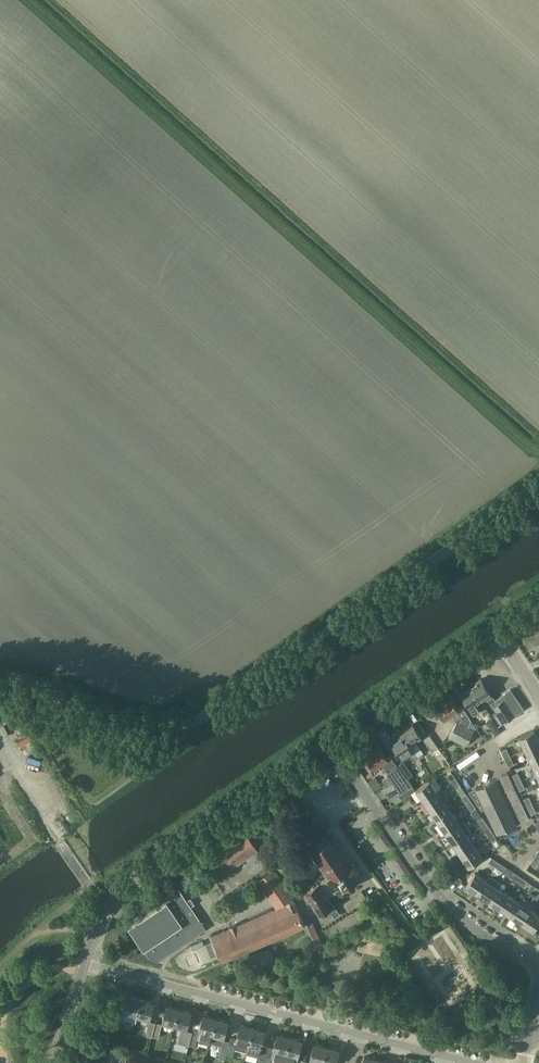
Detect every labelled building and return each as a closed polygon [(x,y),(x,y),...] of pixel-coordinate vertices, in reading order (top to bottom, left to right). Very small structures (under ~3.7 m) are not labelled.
[(538,658),(538,648),(538,646),(525,651),(530,662),(538,658)] [(481,678),(471,686),(481,701),(487,697),(490,703),(492,707),(494,705),(496,709),(490,713),(499,726),(505,722),(525,709),(511,689),(495,699),(481,678)] [(471,686),(461,692),(475,713),(480,710),(476,704),(481,701),(471,686)] [(467,745),(474,730),(476,727),(462,707),(458,709),(451,699),(437,709),(444,720),(453,714),(457,721),(449,737),(467,745)] [(414,724),(402,732),(418,756),(424,752),(416,741),(422,736),(414,724)] [(520,736),(526,748),(538,742),(538,738),(535,729),(520,736)] [(402,732),(390,740),(399,752),(398,753),(402,759),(409,754),(413,760),(418,756),(402,732)] [(432,752),(438,747),(429,734),(423,739),(432,752)] [(526,748),(532,760),(538,757),(538,742),(526,748)] [(412,785),(398,764),(397,765),(390,755),(386,757),(380,748),(366,757),(374,769),(382,763),(387,771),(387,772),(386,773),(400,794),(412,785)] [(506,748),(501,750),(505,758),(510,756),(506,748)] [(510,756),(505,758),(508,766),(514,764),(510,756)] [(451,772),(446,775),(452,782),(456,779),(452,772),(451,772)] [(518,772),(512,775),(516,782),(521,780),(518,772)] [(508,773),(496,778),(497,779),(469,792),(482,810),(486,808),(497,833),(518,824),(517,824),(529,818),(508,773)] [(382,786),(375,777),(369,781),(375,790),(382,786)] [(456,779),(452,782),(456,789),(457,789),(460,793),(464,790),(456,779)] [(521,780),(516,782),(520,791),(525,788),(521,780)] [(430,781),(422,787),(417,790),(424,801),(438,792),(438,791),(430,781)] [(445,803),(445,802),(449,799),(442,789),(438,791),(438,792),(424,801),(432,812),(445,803)] [(464,790),(460,793),(462,796),(461,796),(467,804),(471,801),(464,790)] [(527,806),(532,804),(529,796),(523,799),(527,806)] [(471,801),(467,804),(471,811),(476,808),(471,801)] [(445,803),(432,812),(439,823),(453,814),(445,803)] [(527,806),(531,815),(536,812),(532,804),(527,806)] [(453,814),(439,823),(447,834),(460,824),(453,814)] [(482,817),(477,820),(481,826),(486,823),(482,817)] [(464,821),(460,824),(447,834),(454,845),(468,835),(467,835),(471,832),(464,821)] [(486,823),(481,826),(489,837),(494,834),(486,823)] [(305,892),(320,914),(329,908),(335,916),(340,913),(328,897),(336,892),(333,887),(334,886),(335,887),(336,886),(337,887),(341,884),(345,890),(359,880),(356,874),(359,872),(359,871),(360,870),(353,861),(352,861),(334,835),(332,836),(328,830),(309,844),(313,850),(311,851),(329,877),(320,883),(319,883),(305,892)] [(225,864),(229,869),(258,849),(247,833),(217,853),(222,860),(225,864)] [(494,834),(489,837),(492,842),(497,839),(494,835),(494,834)] [(468,835),(454,845),(462,855),(475,846),(468,835)] [(475,846),(462,855),(470,867),(483,857),(475,846)] [(531,861),(536,865),(538,860),(538,857),(535,854),(531,861)] [(499,862),(491,857),(488,862),(495,867),(499,862)] [(506,866),(499,862),(495,867),(502,872),(506,866)] [(293,896),(274,868),(259,878),(274,899),(276,901),(278,901),(280,902),(282,901),(285,900),(287,904),(294,901),(292,897),(293,896)] [(521,876),(513,871),(510,877),(517,881),(521,876)] [(466,886),(478,893),(487,880),(475,872),(466,886)] [(489,901),(498,887),(500,883),(490,876),(487,880),(478,893),(489,901)] [(521,876),(517,881),(525,886),(528,881),(521,876)] [(207,929),(200,919),(179,887),(165,896),(163,893),(140,909),(145,916),(129,927),(144,950),(150,958),(159,960),(165,956),(173,951),(193,938),(207,929)] [(498,887),(489,901),(500,908),(509,894),(498,887)] [(342,903),(348,911),(367,898),(362,890),(342,903)] [(509,894),(500,908),(511,915),(520,901),(509,894)] [(522,923),(531,909),(533,905),(522,897),(520,901),(511,915),(522,923)] [(212,936),(222,960),(305,925),(299,909),(295,901),(294,901),(287,904),(238,926),(237,924),(230,927),(231,928),(212,936)] [(522,923),(533,930),(538,921),(538,914),(531,909),(522,923)] [(316,945),(322,943),(312,921),(307,923),(316,945)] [(129,996),(127,1004),(121,1003),(119,1013),(115,1026),(121,1027),(125,1014),(125,1012),(137,1015),(141,999),(129,996)] [(154,1003),(141,999),(137,1015),(150,1018),(154,1003)] [(163,1022),(175,1025),(179,1009),(167,1006),(163,1022)] [(191,1012),(179,1009),(175,1025),(182,1026),(178,1042),(183,1043),(186,1044),(189,1045),(192,1032),(189,1031),(187,1030),(191,1012)] [(209,1042),(215,1018),(203,1015),(200,1023),(195,1022),(192,1032),(189,1045),(195,1047),(197,1039),(199,1039),(209,1042)] [(227,1021),(215,1018),(209,1042),(221,1045),(219,1053),(218,1057),(224,1059),(229,1041),(223,1039),(227,1021)] [(152,1035),(155,1022),(149,1020),(146,1034),(152,1035)] [(159,1037),(162,1024),(156,1022),(152,1035),(159,1037)] [(246,1051),(252,1028),(239,1024),(236,1038),(234,1048),(246,1051)] [(264,1031),(252,1028),(246,1051),(245,1053),(258,1056),(260,1048),(260,1046),(264,1031)] [(273,1050),(272,1050),(272,1052),(266,1050),(263,1062),(269,1062),(271,1057),(283,1061),(289,1037),(277,1034),(273,1050)] [(232,1056),(234,1048),(236,1038),(230,1037),(229,1041),(224,1059),(228,1060),(229,1055),(232,1056)] [(289,1037),(283,1061),(291,1062),(302,1062),(303,1059),(297,1058),(302,1040),(289,1037)] [(310,1059),(322,1062),(326,1047),(314,1043),(310,1059)] [(69,1057),(83,1062),(87,1062),(92,1050),(74,1044),(69,1057)] [(322,1062),(336,1062),(339,1050),(326,1047),(322,1062)] [(266,1050),(260,1048),(258,1056),(256,1062),(263,1062),(266,1050)]
